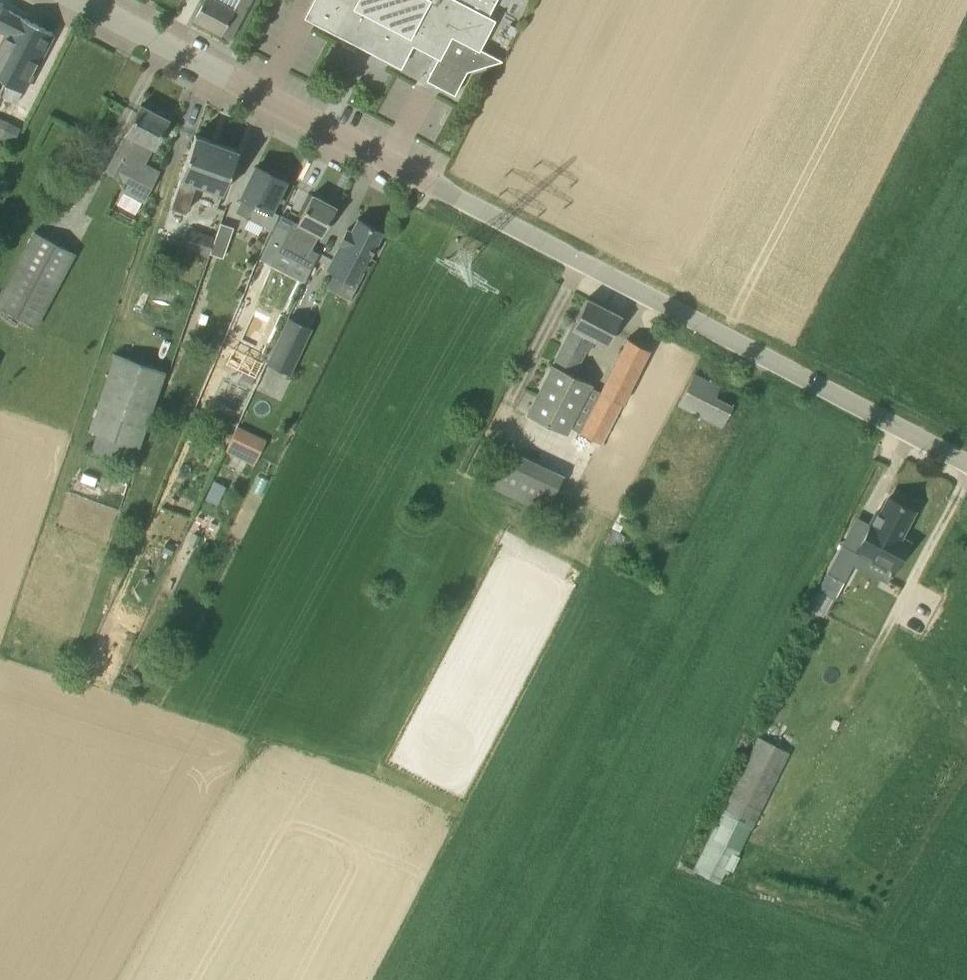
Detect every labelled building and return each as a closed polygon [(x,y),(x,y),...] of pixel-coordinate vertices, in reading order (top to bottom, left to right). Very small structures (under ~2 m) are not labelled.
[(231,39),(252,0),(238,0),(233,10),(214,0),(205,0),(195,19),(231,39)] [(482,43),(493,20),(488,17),(496,0),(343,0),(349,3),(334,31),(363,46),(366,43),(372,47),(372,51),(400,66),(412,43),(438,56),(434,64),(426,79),(454,94),(467,71),(493,63),(496,57),(479,48),(482,43)] [(6,82),(35,24),(0,6),(0,29),(8,33),(0,48),(0,79),(6,82)] [(35,24),(6,82),(0,94),(0,95),(17,103),(53,33),(35,24)] [(129,183),(124,192),(116,208),(134,217),(143,201),(144,202),(160,171),(145,163),(153,147),(154,147),(168,119),(141,105),(126,133),(127,133),(115,155),(116,156),(108,172),(129,183)] [(21,129),(10,122),(0,119),(0,141),(12,145),(21,129)] [(195,184),(222,194),(238,150),(196,134),(180,177),(181,177),(170,206),(185,211),(195,184)] [(242,197),(235,211),(271,229),(279,214),(271,210),(285,180),(256,166),(241,196),(242,197)] [(313,195),(298,223),(291,235),(299,239),(290,257),(305,265),(336,207),(313,195)] [(328,269),(334,272),(354,283),(368,257),(369,258),(383,231),(358,218),(351,231),(347,229),(340,243),(341,243),(328,269)] [(219,223),(214,236),(209,254),(221,258),(232,227),(219,223)] [(207,259),(209,254),(214,236),(191,228),(183,251),(207,259)] [(75,254),(34,232),(0,294),(0,309),(35,327),(75,254)] [(622,316),(587,298),(527,415),(566,433),(570,427),(602,444),(649,350),(628,338),(601,392),(590,387),(592,384),(569,373),(583,345),(602,354),(622,316)] [(199,322),(205,325),(209,316),(202,314),(199,322)] [(311,330),(289,320),(267,364),(289,375),(311,330)] [(165,371),(115,354),(88,429),(140,448),(165,371)] [(721,426),(732,405),(714,396),(719,386),(694,373),(678,404),(721,426)] [(267,440),(238,426),(226,452),(254,466),(267,440)] [(538,508),(554,471),(508,450),(491,487),(538,508)] [(914,509),(889,497),(881,512),(878,510),(871,524),(859,548),(897,567),(910,542),(899,537),(914,509)] [(193,533),(189,543),(196,546),(200,536),(193,533)] [(167,543),(163,551),(171,554),(174,546),(167,543)] [(858,560),(841,551),(828,576),(845,585),(858,560)] [(691,869),(724,885),(789,752),(757,736),(691,869)]
